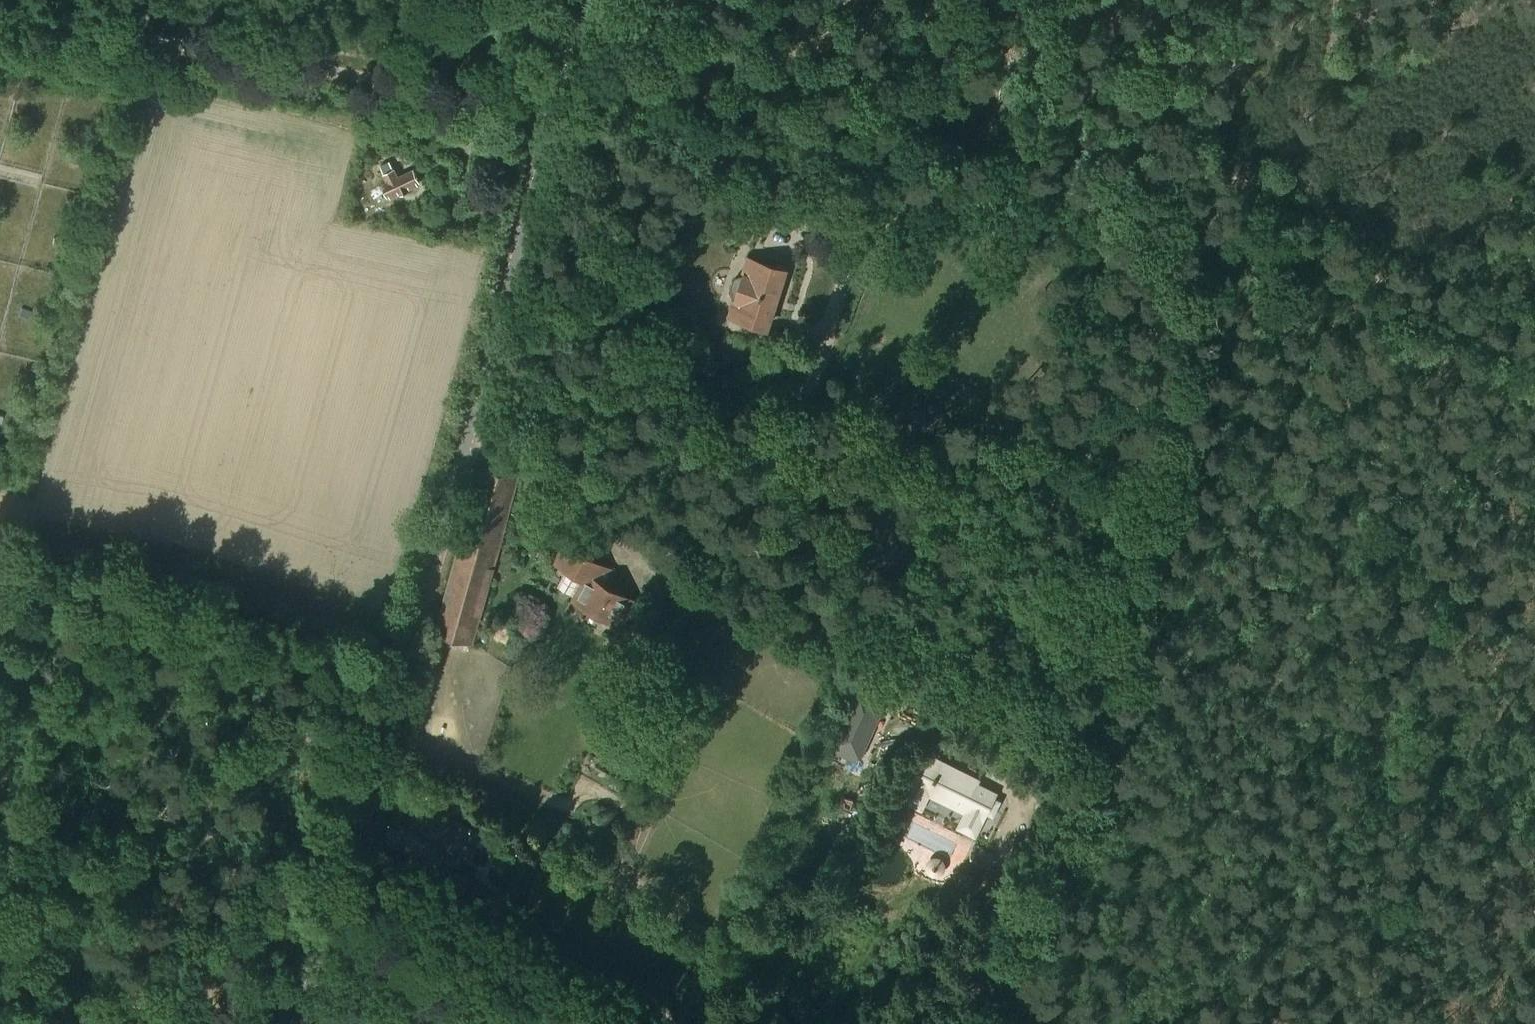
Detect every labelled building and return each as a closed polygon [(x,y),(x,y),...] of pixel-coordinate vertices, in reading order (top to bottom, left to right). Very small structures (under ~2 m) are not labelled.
[(31,122),(30,128),(38,131),(40,124),(31,122)] [(71,154),(69,161),(77,164),(79,157),(71,154)] [(397,178),(390,162),(380,167),(387,183),(383,184),(389,198),(420,185),(414,171),(397,178)] [(761,229),(770,232),(776,214),(766,211),(761,229)] [(54,237),(52,244),(61,246),(62,239),(54,237)] [(768,331),(769,330),(789,268),(747,255),(740,277),(738,277),(734,280),(730,290),(733,298),(727,317),(768,331)] [(21,308),(19,314),(28,317),(30,311),(21,308)] [(471,645),(519,476),(482,465),(435,635),(471,645)] [(605,582),(612,568),(581,550),(588,538),(566,526),(558,541),(562,544),(552,562),(566,570),(557,587),(571,594),(579,578),(582,579),(571,599),(625,628),(640,602),(605,582)] [(858,687),(830,748),(862,762),(889,702),(858,687)] [(973,786),(953,776),(955,771),(921,753),(907,783),(983,821),(998,792),(975,780),(973,786)] [(458,865),(477,831),(455,819),(439,848),(390,821),(380,839),(433,868),(440,855),(458,865)] [(945,841),(950,827),(923,819),(918,833),(945,841)]
